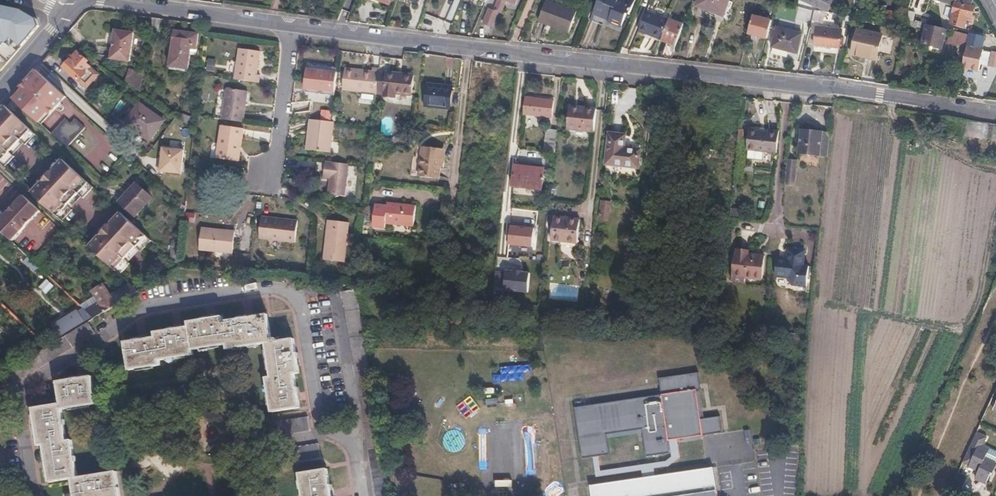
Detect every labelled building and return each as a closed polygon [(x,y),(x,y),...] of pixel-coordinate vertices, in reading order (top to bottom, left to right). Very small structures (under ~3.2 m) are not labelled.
[(556,0),(548,0),(541,17),(571,29),(578,9),(556,0)] [(591,21),(620,34),(627,16),(630,17),(637,0),(601,0),(591,21)] [(697,5),(723,15),(729,0),(699,0),(697,5)] [(828,11),(831,4),(833,0),(803,0),(828,11)] [(841,0),(833,0),(831,4),(840,8),(843,1),(841,0)] [(498,1),(494,13),(497,14),(501,16),(505,4),(498,1)] [(974,6),(972,5),(956,1),(955,5),(953,13),(951,23),(964,27),(967,16),(971,17),(974,6)] [(16,50),(27,37),(29,38),(39,26),(36,19),(21,11),(7,8),(6,11),(0,10),(0,38),(16,50)] [(896,20),(895,22),(898,23),(905,24),(906,24),(907,20),(896,18),(898,12),(887,10),(886,18),(896,20)] [(497,14),(494,13),(489,11),(483,27),(490,30),(497,14)] [(647,11),(640,30),(661,38),(669,19),(647,11)] [(826,22),(828,13),(827,13),(815,12),(812,20),(826,22)] [(749,33),(767,37),(772,20),(754,15),(749,31),(749,33)] [(159,32),(161,17),(154,16),(152,31),(159,32)] [(661,40),(676,45),(684,24),(669,18),(669,19),(661,38),(661,40)] [(947,31),(928,26),(923,44),(931,46),(929,51),(934,52),(935,48),(943,50),(947,31)] [(802,34),(777,28),(772,48),(797,55),(802,34)] [(135,32),(116,29),(112,58),(130,61),(135,32)] [(196,33),(171,30),(170,43),(172,43),(169,66),(187,68),(189,50),(194,51),(196,33)] [(841,33),(816,30),(814,45),(840,47),(841,33)] [(880,39),(857,34),(851,59),(875,64),(880,39)] [(984,50),(986,37),(971,34),(968,47),(984,50)] [(16,50),(0,38),(0,70),(16,50)] [(238,47),(234,79),(259,83),(260,74),(256,74),(259,50),(238,47)] [(968,47),(964,67),(980,71),(984,50),(968,47)] [(77,50),(63,66),(86,86),(98,74),(85,62),(87,59),(77,50)] [(334,91),(336,72),(321,70),(322,65),(311,64),(309,74),(307,90),(316,91),(317,89),(327,90),(334,91)] [(377,94),(380,68),(371,67),(371,70),(344,67),(341,90),(377,94)] [(57,88),(36,69),(31,74),(11,97),(40,124),(62,102),(66,97),(57,88)] [(141,91),(144,73),(129,70),(126,81),(141,91)] [(412,74),(385,70),(382,95),(394,96),(395,92),(410,94),(412,74)] [(452,85),(428,83),(425,103),(442,105),(441,107),(451,108),(452,85)] [(222,119),(243,122),(247,91),(227,88),(222,119)] [(554,95),(530,92),(528,110),(552,113),(554,95)] [(139,101),(126,118),(140,129),(138,132),(147,140),(162,119),(139,101)] [(587,107),(570,105),(567,125),(594,128),(597,105),(587,103),(587,107)] [(5,104),(0,110),(0,163),(5,167),(16,155),(10,150),(22,138),(27,143),(37,133),(5,104)] [(321,110),(320,121),(331,122),(332,111),(321,110)] [(181,112),(179,119),(191,128),(192,118),(181,112)] [(140,129),(126,118),(123,121),(138,132),(140,129)] [(65,119),(51,134),(67,148),(85,128),(76,119),(71,125),(65,119)] [(320,121),(310,120),(306,150),(330,153),(332,122),(331,122),(320,121)] [(244,128),(222,125),(217,158),(239,161),(244,128)] [(628,130),(611,129),(607,167),(639,171),(643,145),(627,143),(628,130)] [(820,157),(823,131),(802,129),(799,154),(820,157)] [(778,153),(780,132),(768,130),(768,132),(750,130),(748,150),(778,153)] [(829,158),(830,147),(831,132),(823,131),(820,157),(829,158)] [(556,149),(557,133),(550,132),(548,148),(556,149)] [(21,150),(27,143),(22,138),(10,150),(16,155),(21,150)] [(443,148),(422,146),(419,176),(440,178),(443,148)] [(184,176),(185,154),(164,153),(164,175),(184,176)] [(95,187),(64,159),(48,176),(32,193),(62,221),(74,209),(69,204),(80,192),(86,197),(95,187)] [(797,160),(788,159),(786,185),(795,186),(797,160)] [(514,182),(521,183),(523,162),(517,161),(514,182)] [(347,165),(324,162),(323,178),(329,179),(327,195),(343,197),(347,165)] [(523,162),(521,183),(541,186),(544,164),(523,162)] [(138,184),(120,202),(136,217),(153,199),(138,184)] [(69,204),(74,209),(78,204),(86,197),(80,192),(69,204)] [(23,195),(9,210),(0,219),(0,230),(12,241),(25,226),(40,210),(23,195)] [(386,203),(376,202),(373,226),(386,227),(386,222),(413,225),(415,203),(386,199),(386,203)] [(611,202),(601,201),(599,221),(609,221),(611,202)] [(143,251),(152,241),(123,213),(90,247),(120,275),(132,262),(127,257),(137,246),(143,251)] [(553,231),(548,230),(547,242),(576,245),(580,218),(554,215),(553,231)] [(297,219),(261,217),(259,238),(294,242),(297,219)] [(349,222),(328,220),(324,259),(345,261),(349,222)] [(533,245),(535,227),(519,225),(520,223),(512,222),(509,243),(533,245)] [(234,232),(201,229),(199,250),(232,254),(234,232)] [(132,262),(143,251),(137,246),(127,257),(132,262)] [(788,257),(778,256),(776,274),(789,276),(794,283),(808,285),(809,264),(803,264),(805,248),(789,246),(788,257)] [(32,260),(39,267),(44,262),(42,260),(49,254),(44,248),(32,260)] [(750,249),(739,248),(737,263),(735,262),(733,274),(746,275),(746,274),(763,277),(766,254),(750,252),(750,249)] [(35,271),(39,267),(32,260),(31,259),(27,255),(21,260),(27,265),(27,264),(35,271)] [(530,290),(532,271),(525,270),(525,269),(516,268),(515,269),(508,269),(508,271),(496,270),(494,284),(506,285),(506,288),(530,290)] [(95,318),(138,292),(129,283),(85,309),(95,318)] [(550,283),(549,300),(577,301),(578,285),(550,283)] [(68,330),(85,320),(80,310),(63,320),(68,330)] [(159,334),(129,339),(133,367),(163,361),(162,357),(196,352),(196,348),(229,343),(230,347),(268,341),(274,375),(268,376),(273,410),(302,405),(296,371),(303,370),(298,336),(281,339),(280,335),(273,336),(270,311),(226,318),(225,314),(192,319),(193,324),(158,330),(159,334)] [(47,347),(32,356),(0,375),(0,391),(94,334),(87,323),(47,347)] [(36,410),(41,447),(47,446),(52,484),(74,481),(76,492),(69,493),(69,495),(122,495),(119,472),(80,477),(74,440),(69,440),(64,409),(98,404),(94,377),(60,382),(63,406),(36,410)] [(679,438),(708,433),(700,387),(661,394),(576,408),(584,457),(611,453),(647,446),(649,458),(681,453),(679,438)] [(310,413),(277,418),(279,431),(311,426),(310,413)] [(979,431),(966,459),(982,467),(979,474),(989,479),(995,465),(995,458),(988,454),(991,447),(985,444),(989,435),(979,431)] [(319,441),(281,447),(283,461),(322,455),(319,441)] [(301,470),(304,495),(333,495),(329,466),(301,470)] [(596,486),(597,495),(715,495),(711,469),(596,486)] [(968,477),(960,473),(954,485),(963,489),(968,477)]
